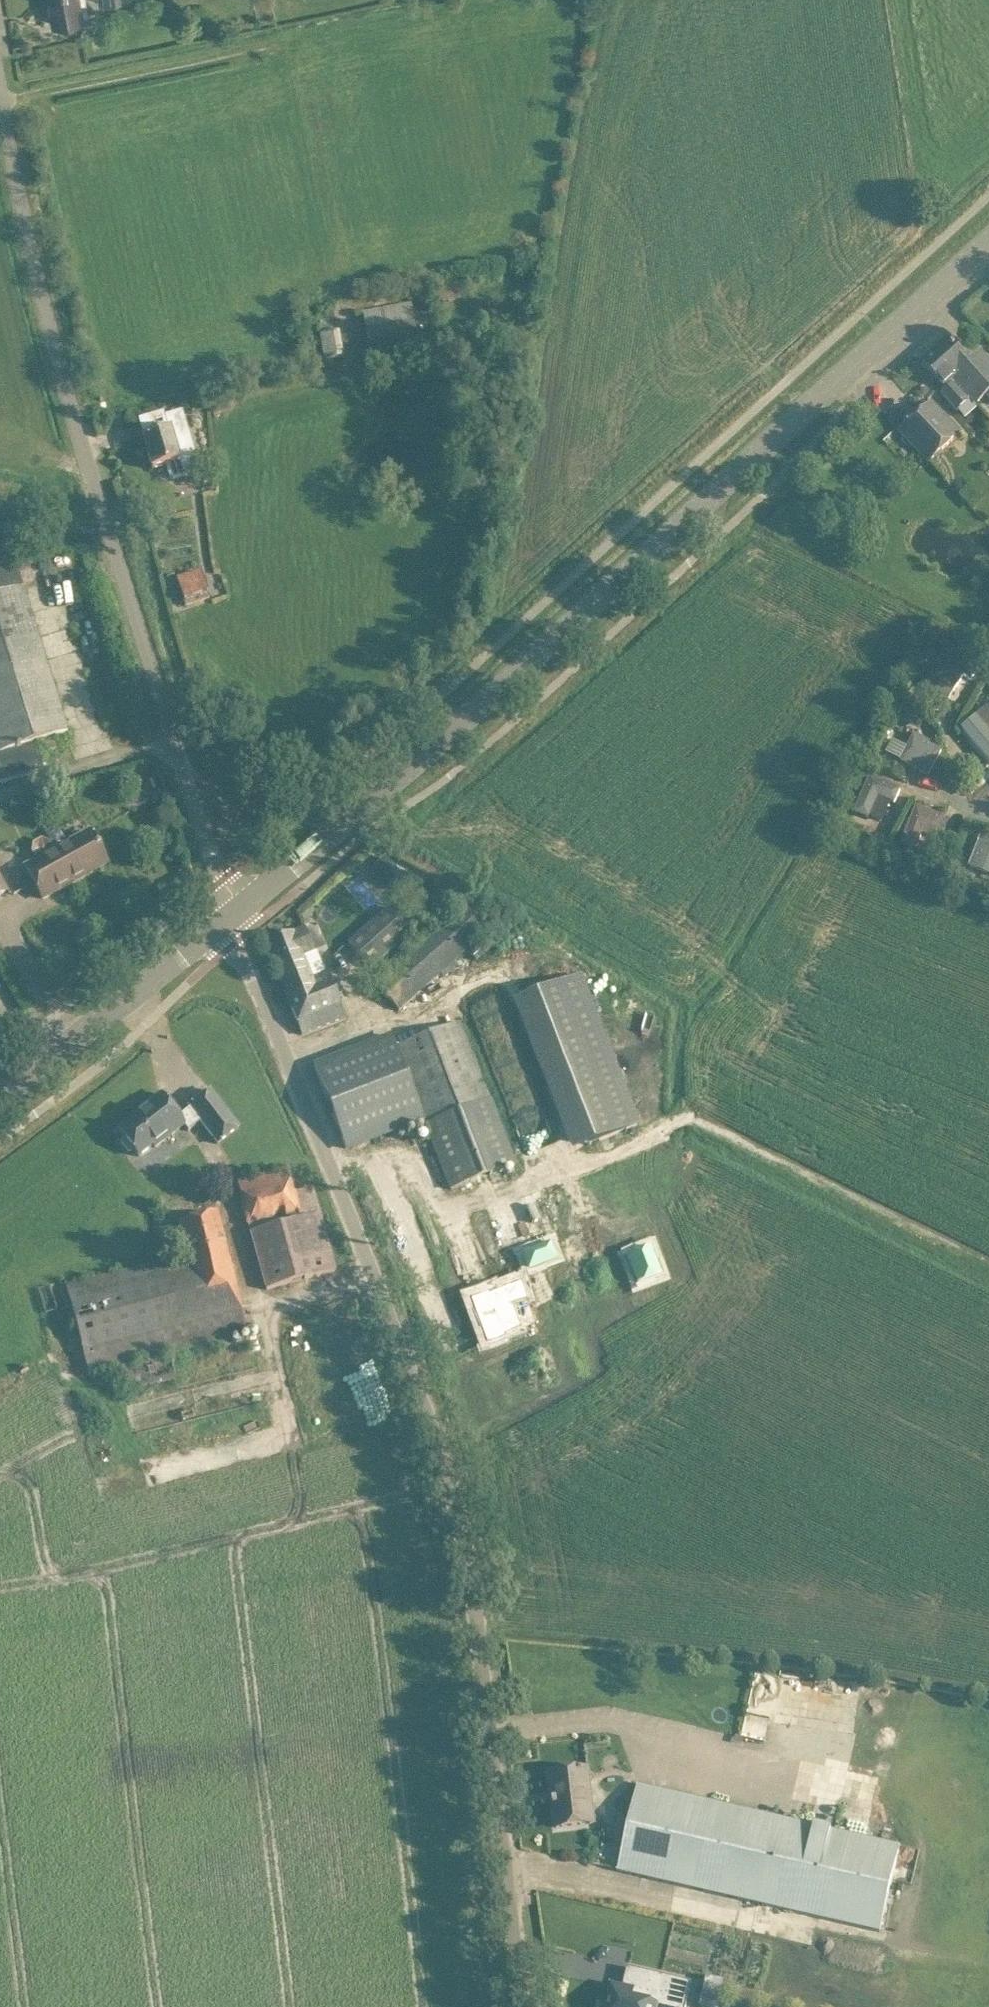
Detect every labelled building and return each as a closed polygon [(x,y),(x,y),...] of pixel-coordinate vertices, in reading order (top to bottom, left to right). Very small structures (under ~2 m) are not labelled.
[(53,23),(77,19),(77,17),(88,15),(85,0),(49,0),(53,23)] [(416,340),(411,305),(363,312),(369,348),(416,340)] [(326,359),(344,355),(339,331),(322,334),(326,359)] [(924,364),(937,378),(946,388),(947,390),(942,396),(958,413),(973,400),(977,405),(987,396),(988,398),(988,363),(982,354),(970,365),(949,341),(924,364)] [(933,403),(900,433),(929,464),(961,434),(933,403)] [(143,438),(152,470),(166,466),(170,478),(173,480),(200,472),(182,412),(165,417),(169,430),(143,438)] [(25,777),(44,771),(35,743),(67,733),(13,561),(0,565),(0,785),(25,777)] [(185,606),(204,600),(210,598),(201,574),(177,582),(185,606)] [(964,677),(972,681),(976,674),(968,669),(973,662),(948,647),(925,684),(949,700),(964,677)] [(928,650),(920,662),(930,668),(937,656),(928,650)] [(908,708),(901,719),(913,726),(920,716),(908,708)] [(985,709),(961,730),(988,761),(988,713),(985,709)] [(944,751),(915,734),(900,761),(928,778),(944,751)] [(43,743),(46,752),(56,749),(53,740),(43,743)] [(856,812),(869,818),(878,797),(895,804),(901,791),(871,777),(856,812)] [(945,818),(917,807),(902,845),(917,851),(923,835),(937,840),(945,818)] [(870,848),(882,853),(889,838),(878,833),(870,848)] [(25,867),(43,899),(72,883),(71,881),(106,862),(91,834),(56,854),(50,844),(42,841),(34,846),(32,854),(36,861),(25,867)] [(988,874),(988,841),(982,838),(970,867),(988,874)] [(935,869),(946,874),(953,859),(941,854),(935,869)] [(399,1012),(414,998),(466,951),(477,963),(494,947),(483,935),(491,928),(467,902),(374,984),(399,1012)] [(370,969),(410,933),(388,908),(348,944),(370,969)] [(284,990),(312,979),(303,956),(315,951),(305,928),(266,944),(284,990)] [(312,979),(284,990),(302,1036),(345,1019),(327,973),(312,979)] [(582,976),(514,1002),(572,1151),(639,1125),(582,976)] [(396,1045),(317,1075),(345,1147),(363,1140),(423,1117),(427,1127),(451,1190),(513,1166),(489,1103),(459,1027),(458,1023),(397,1047),(396,1045)] [(239,1128),(210,1091),(189,1107),(190,1108),(178,1117),(161,1095),(134,1116),(135,1118),(118,1131),(124,1139),(120,1142),(128,1153),(132,1150),(138,1157),(153,1146),(155,1148),(184,1126),(188,1132),(200,1122),(217,1144),(239,1128)] [(237,1181),(242,1200),(252,1239),(255,1238),(268,1289),(316,1277),(335,1272),(313,1189),(294,1194),(287,1168),(237,1181)] [(188,1259),(65,1290),(86,1376),(216,1344),(217,1350),(230,1348),(228,1340),(247,1335),(216,1214),(179,1224),(188,1259)] [(549,1245),(523,1255),(529,1270),(555,1260),(549,1245)] [(650,1249),(627,1257),(638,1285),(660,1277),(650,1249)] [(482,1309),(474,1311),(486,1344),(505,1337),(504,1335),(536,1323),(535,1322),(520,1328),(512,1305),(527,1300),(521,1283),(506,1288),(494,1292),(494,1290),(477,1296),(482,1309)] [(127,1392),(130,1391),(177,1381),(172,1358),(123,1368),(127,1392)] [(550,1774),(557,1828),(594,1824),(588,1769),(550,1774)] [(638,1784),(618,1872),(879,1932),(891,1881),(899,1844),(866,1837),(833,1829),(657,1789),(638,1784)] [(607,2006),(687,2006),(692,1983),(628,1968),(623,1989),(616,1987),(613,2000),(610,1999),(610,1998),(609,1998),(607,2006)]
